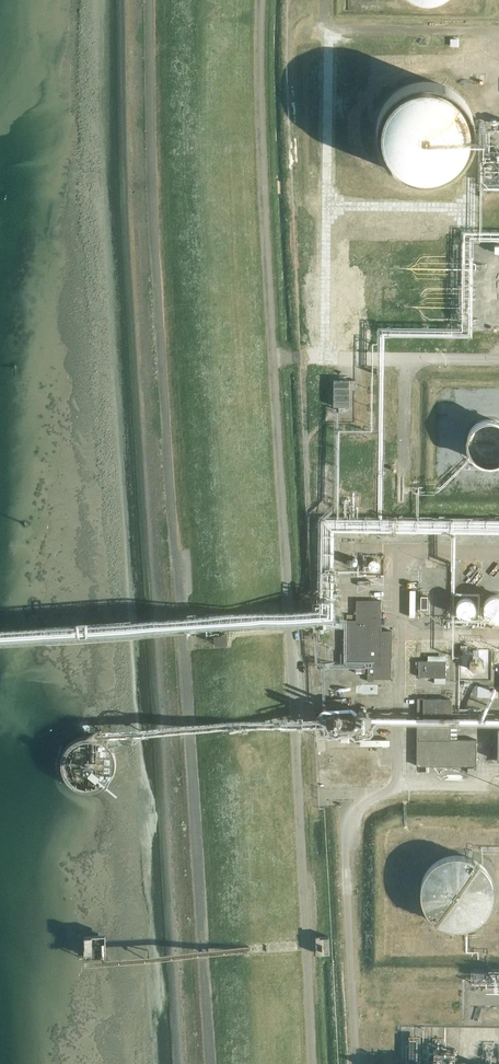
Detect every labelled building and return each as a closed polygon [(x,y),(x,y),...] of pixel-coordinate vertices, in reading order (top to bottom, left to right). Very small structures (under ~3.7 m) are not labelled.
[(477,137),(477,131),(477,124),(476,119),(474,114),(472,109),(469,104),(464,98),(458,92),(454,89),(450,87),(441,84),(437,83),(429,82),(423,82),(418,83),(410,85),(406,87),(401,89),(395,94),(391,98),(388,102),(385,106),(383,110),(381,115),(379,120),(378,125),(378,131),(378,136),(379,140),(380,145),(381,149),(383,153),(386,158),(391,165),(399,172),(402,174),(408,177),(417,180),(426,181),(434,181),(439,180),(445,178),(453,174),(459,170),(462,167),(465,164),(468,160),(472,155),(473,151),(475,147),(476,142),(477,137)] [(333,406),(348,406),(348,389),(355,389),(355,380),(333,380),(333,406)] [(498,420),(494,418),(490,418),(486,418),(479,419),(476,421),(472,424),(469,428),(466,432),(465,437),(464,442),(464,446),(465,450),(467,454),(471,459),(474,462),(478,464),(483,466),(487,466),(491,466),(497,465),(498,464),(498,420)] [(439,556),(429,556),(429,564),(439,564),(439,556)] [(496,593),(491,594),(489,595),(487,597),(485,598),(484,601),(483,603),(483,606),(483,608),(484,611),(486,615),(489,617),(490,618),(495,619),(497,619),(498,619),(498,594),(496,593)] [(474,610),(475,606),(474,602),(472,598),(469,596),(465,596),(463,596),(461,596),(458,598),(456,602),(455,606),(455,610),(458,613),(460,614),(461,615),(465,616),(467,616),(469,615),(472,613),(474,610)] [(355,600),(355,620),(343,620),(343,665),(355,665),(355,673),(367,673),(366,681),(373,681),(373,679),(390,679),(391,631),(380,630),(380,600),(366,600),(355,600)] [(225,620),(224,635),(236,636),(237,621),(225,620)] [(482,668),(482,666),(482,663),(481,662),(478,660),(476,660),(473,660),(471,661),(470,663),(469,666),(470,668),(471,670),(473,672),(475,673),(478,672),(480,671),(482,668)] [(450,699),(417,699),(416,765),(475,766),(475,739),(449,739),(450,699)] [(115,767),(115,762),(115,757),(113,751),(111,746),(107,741),(103,738),(97,735),(92,733),(86,732),(80,733),(76,734),(71,736),(66,740),(62,744),(58,751),(57,756),(56,761),(57,767),(58,772),(61,778),(64,782),(68,785),(73,788),(79,790),(84,791),(91,791),(96,789),(102,786),(107,783),(110,778),(113,773),(115,767)] [(493,898),(494,890),(493,884),(491,876),(487,869),(483,864),(478,859),(471,855),(464,853),(456,852),(450,852),(443,854),(436,857),(429,862),(424,868),(422,871),(420,875),(418,882),(417,890),(417,897),(419,903),(422,911),(427,917),(433,922),(439,925),(445,928),(450,929),(454,929),(461,928),(465,928),(470,926),(476,923),(482,918),(487,912),(491,905),(493,898)] [(473,1000),(486,1000),(485,986),(473,986),(473,1000)]
